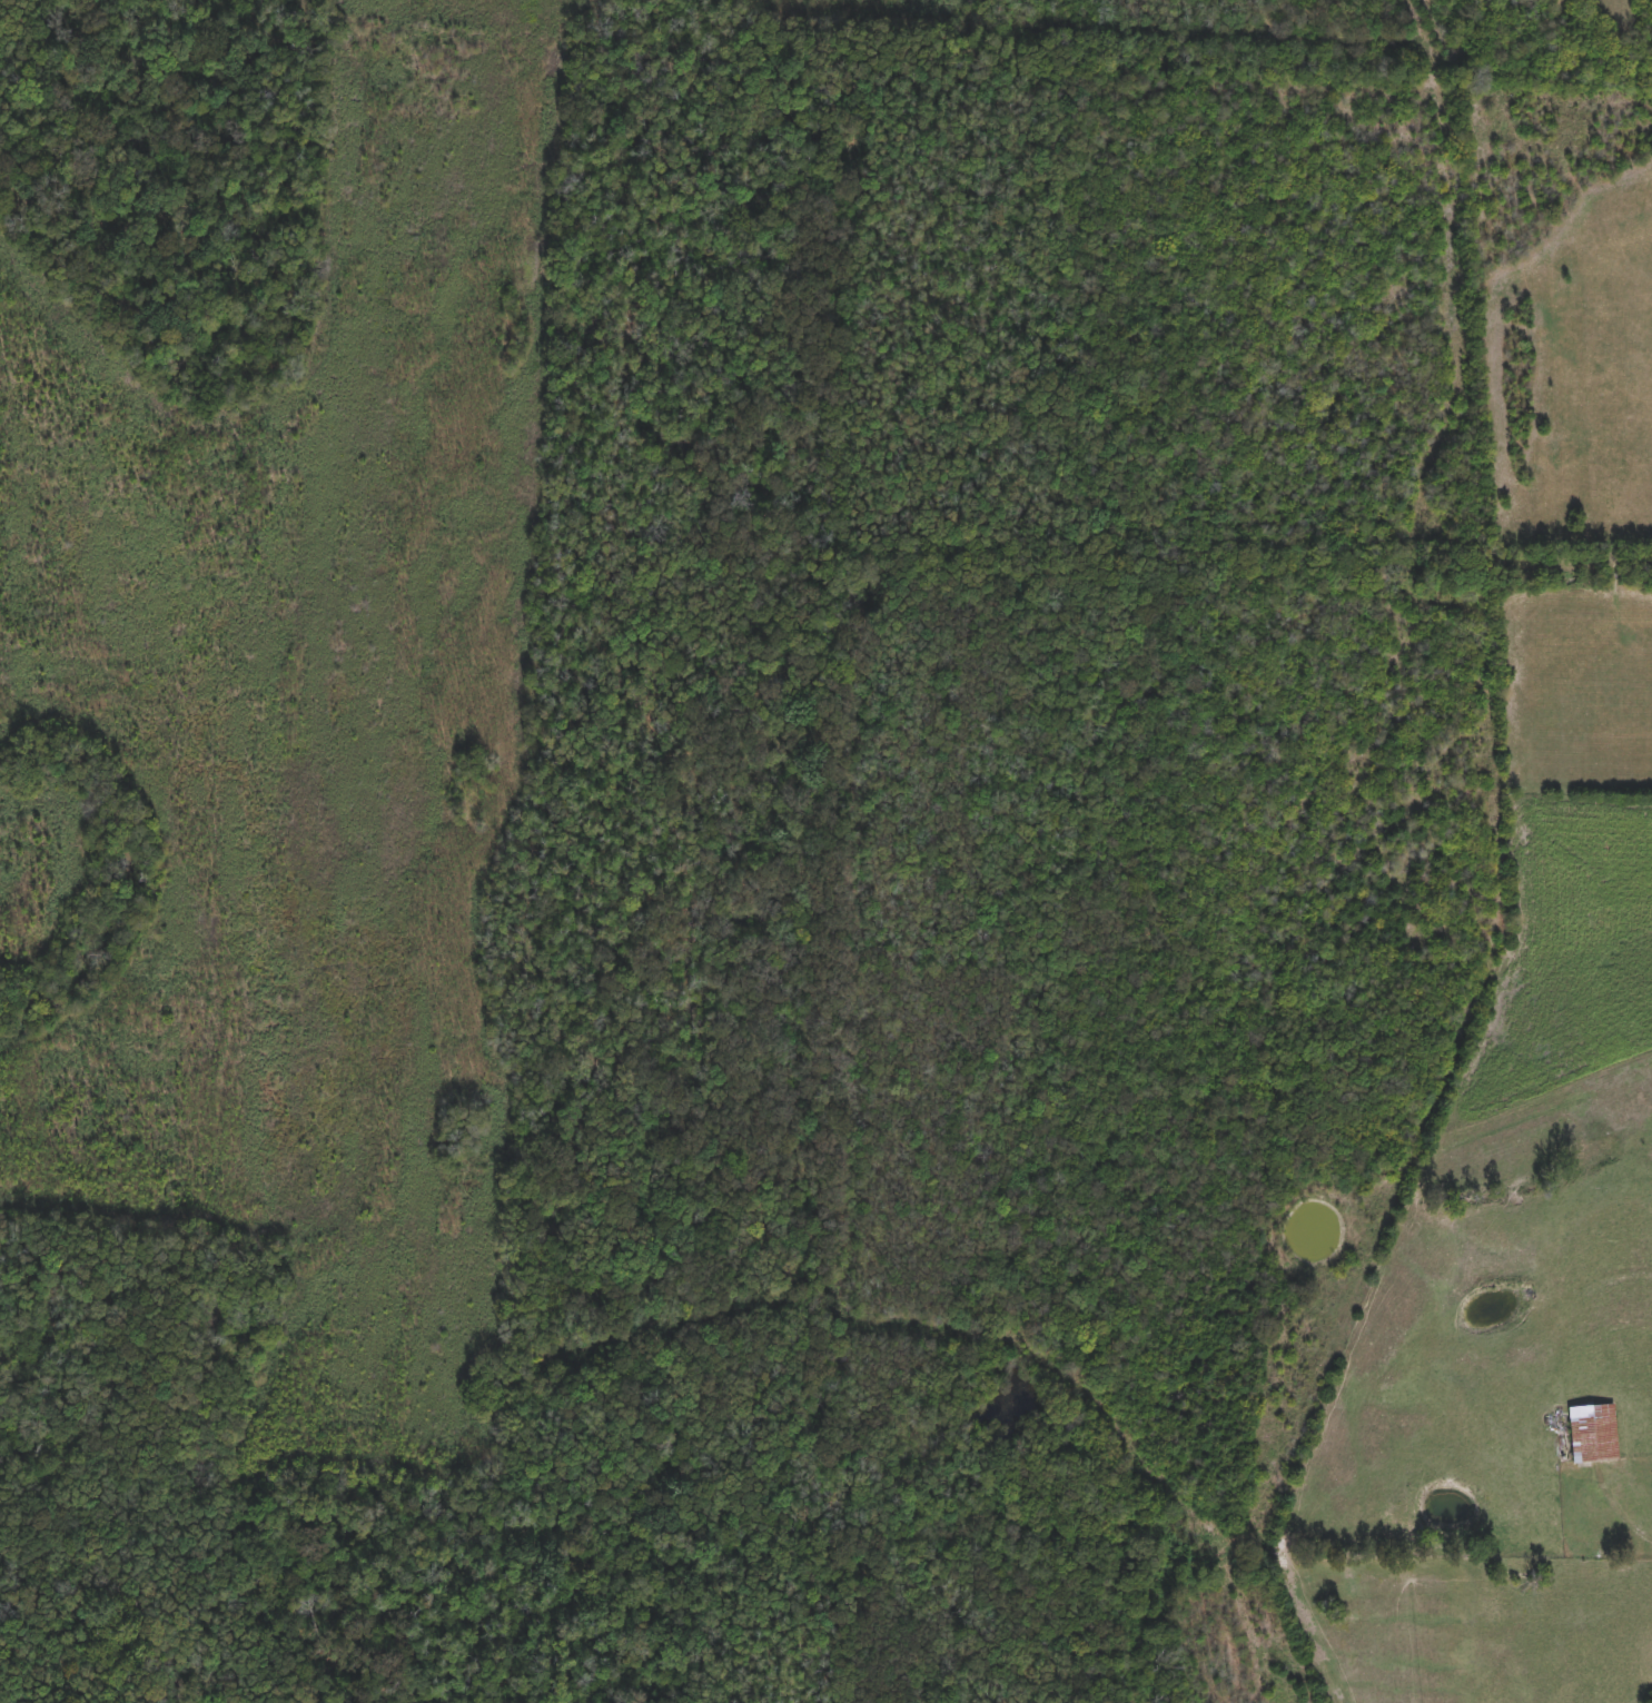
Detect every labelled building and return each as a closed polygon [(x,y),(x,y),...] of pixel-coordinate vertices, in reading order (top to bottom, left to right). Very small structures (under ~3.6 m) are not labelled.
[(1567,1409),(1573,1465),(1619,1462),(1614,1405),(1567,1409)]
